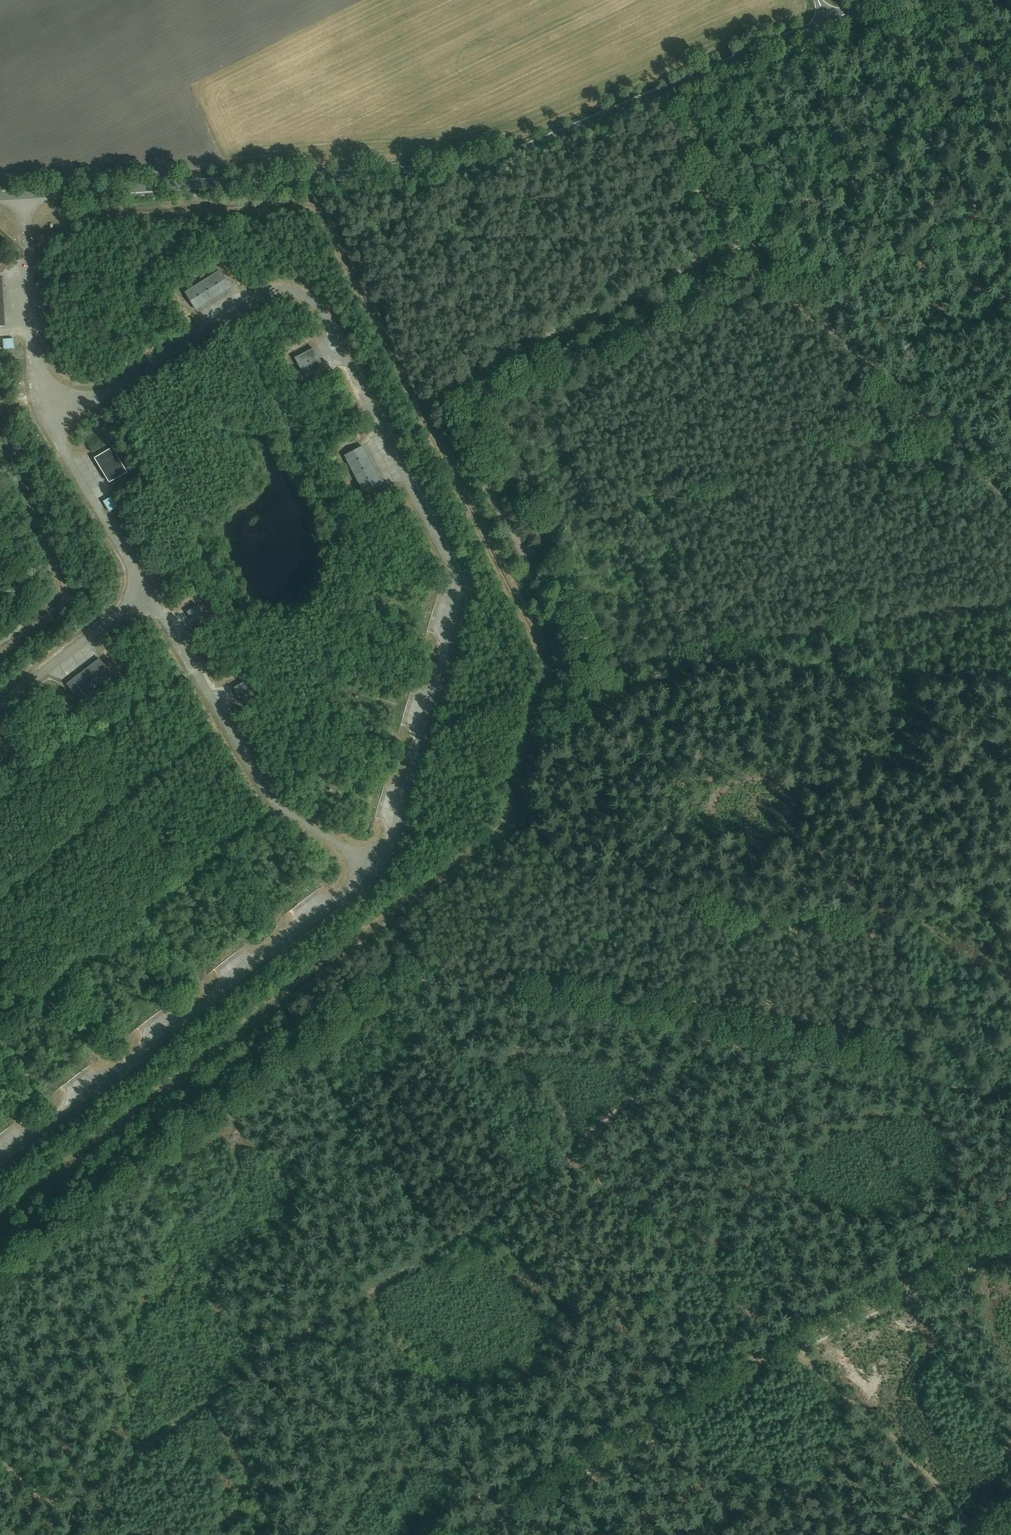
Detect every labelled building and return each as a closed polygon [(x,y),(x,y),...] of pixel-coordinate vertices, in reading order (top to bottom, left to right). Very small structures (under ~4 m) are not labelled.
[(195,310),(231,288),(220,270),(184,292),(195,310)] [(304,376),(324,367),(314,347),(294,357),(304,376)] [(363,493),(382,483),(363,445),(344,455),(363,493)] [(109,482),(127,472),(112,447),(94,458),(109,482)] [(108,509),(118,504),(113,495),(103,501),(108,509)] [(193,621),(205,614),(198,605),(186,612),(193,621)] [(79,701),(113,675),(99,658),(66,684),(79,701)] [(239,698),(251,691),(245,681),(233,688),(239,698)] [(8,755),(0,744),(0,761),(8,755)]
